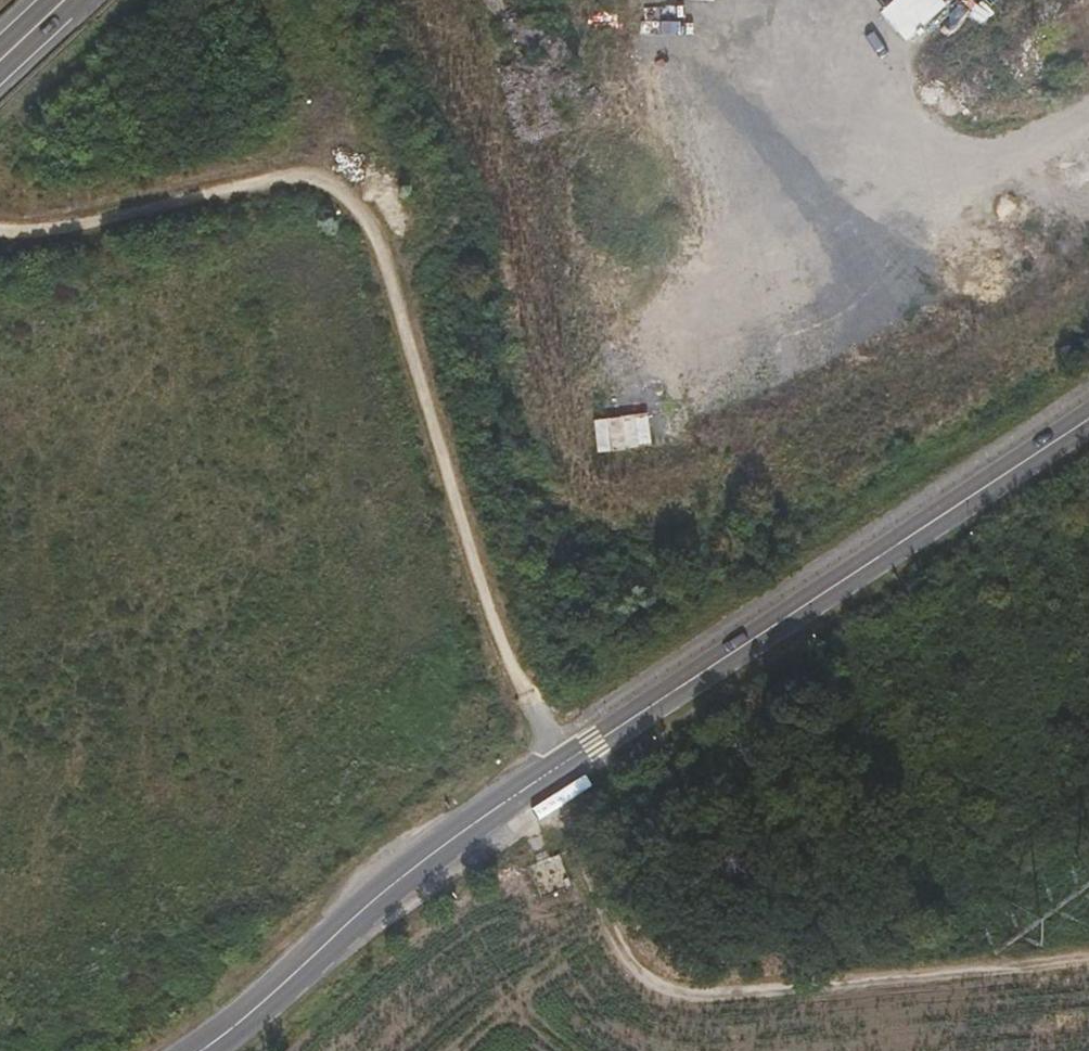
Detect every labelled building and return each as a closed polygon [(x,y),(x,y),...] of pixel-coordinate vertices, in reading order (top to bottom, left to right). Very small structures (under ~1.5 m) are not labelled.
[(563,884),(557,861),(534,866),(539,890),(563,884)]
